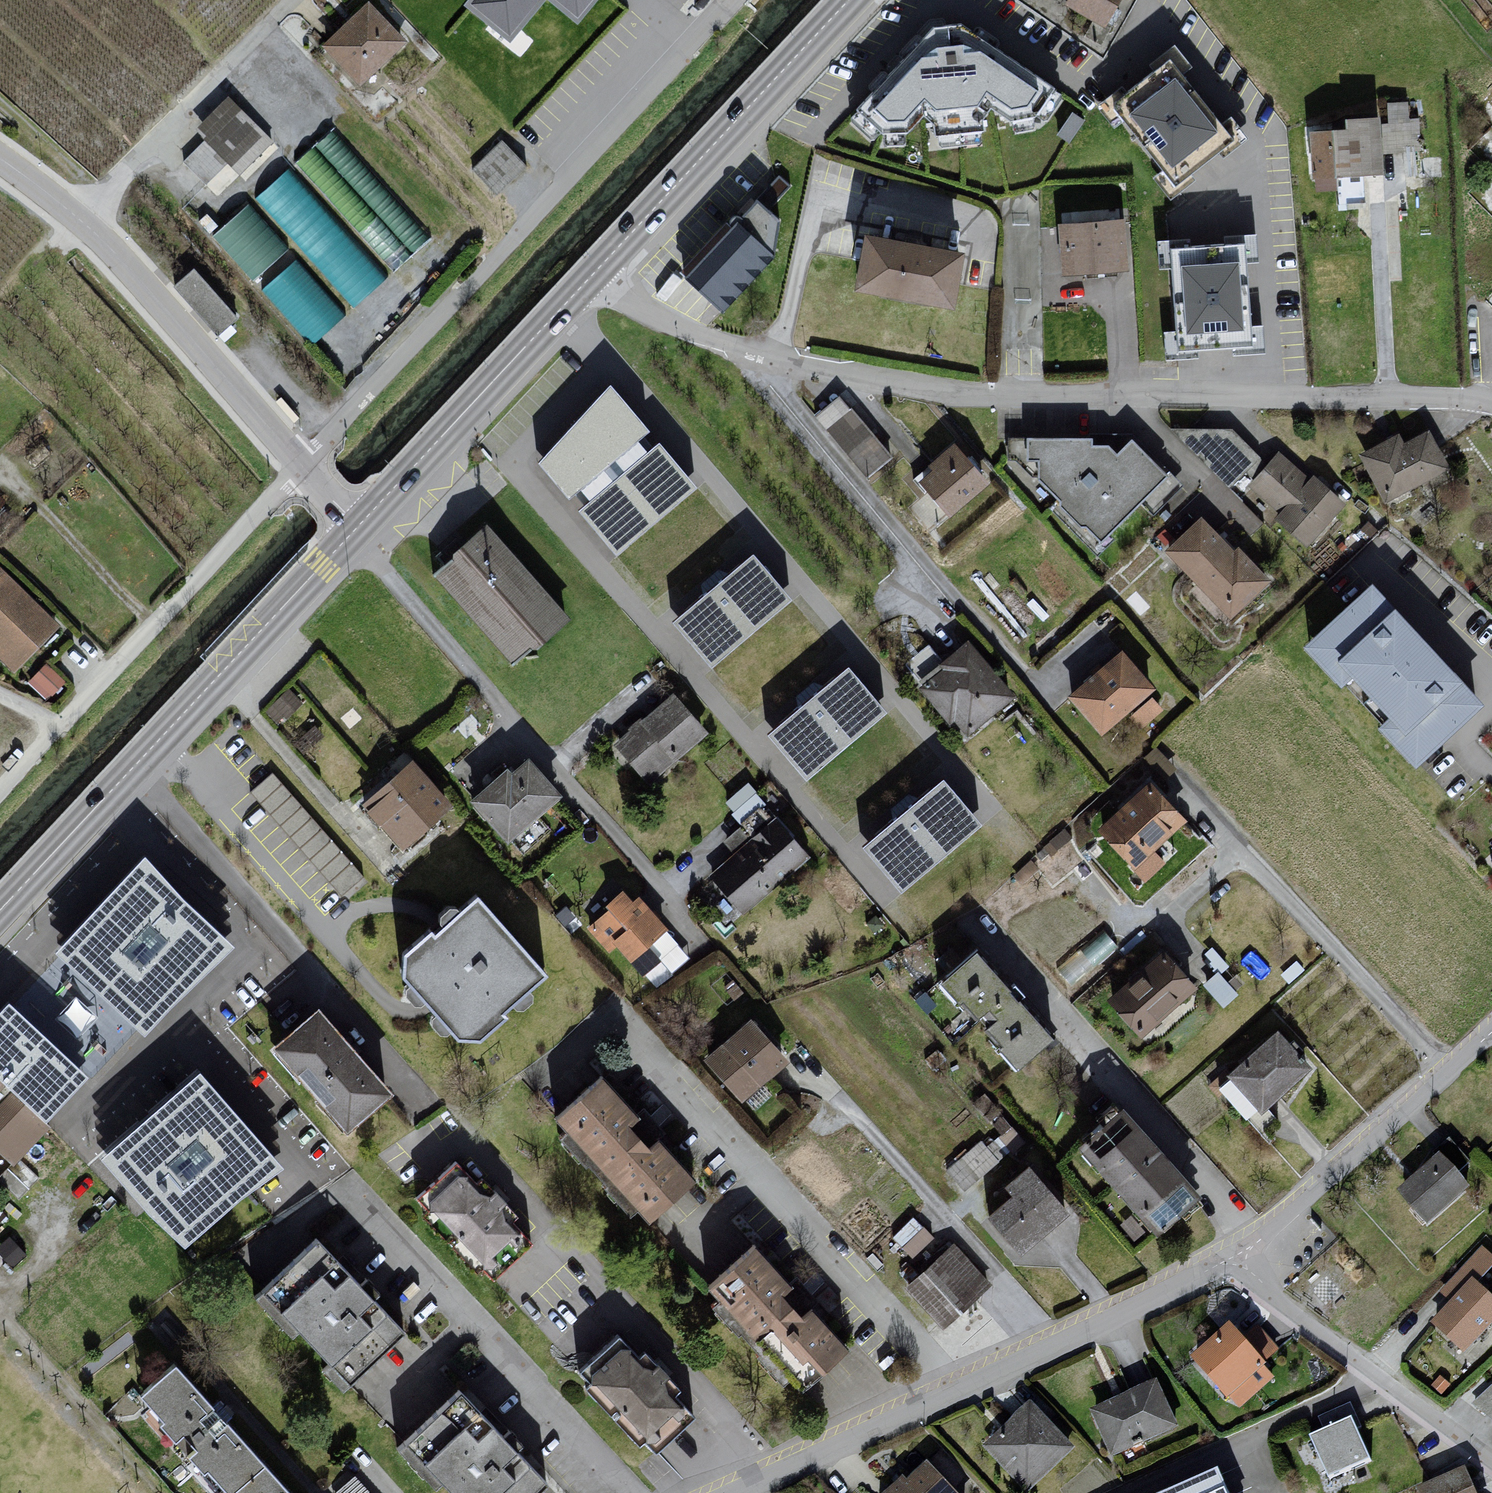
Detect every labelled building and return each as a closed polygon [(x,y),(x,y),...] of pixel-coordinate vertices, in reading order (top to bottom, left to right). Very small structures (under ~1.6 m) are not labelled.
[(470,1),(508,33),(537,0),(471,0),(470,1)] [(574,13),(585,0),(558,0),(574,13)] [(1069,8),(1112,32),(1127,0),(1073,0),(1069,8)] [(372,8),(327,52),(367,92),(412,48),(372,8)] [(935,28),(852,121),(871,138),(882,134),(885,144),(905,146),(907,131),(926,114),(934,123),(936,135),(939,135),(940,147),(982,141),(981,132),(984,131),(982,119),(989,108),(1012,121),(1036,114),(1053,90),(961,27),(935,28)] [(1151,178),(1168,201),(1194,181),(1189,175),(1214,156),(1222,161),(1249,141),(1232,119),(1222,126),(1182,74),(1190,68),(1175,48),(1153,65),(1158,71),(1128,94),(1123,87),(1098,105),(1115,127),(1123,121),(1161,171),(1151,178)] [(195,125),(205,136),(184,156),(218,192),(276,140),(231,91),(195,125)] [(1355,134),(1315,134),(1320,192),(1341,190),(1339,182),(1389,179),(1387,124),(1357,123),(1355,134)] [(366,207),(352,219),(392,267),(425,240),(331,129),(298,158),(324,188),(338,176),(351,190),(352,190),(366,207)] [(504,136),(473,164),(498,190),(528,162),(504,136)] [(390,270),(286,167),(255,198),(358,301),(390,270)] [(257,278),(292,243),(248,199),(213,235),(257,278)] [(767,210),(688,280),(732,321),(781,262),(784,228),(767,210)] [(1130,226),(1063,228),(1068,278),(1134,274),(1130,226)] [(1164,332),(1166,360),(1198,358),(1197,350),(1228,348),(1232,357),(1266,355),(1264,326),(1251,327),(1246,261),(1256,261),(1254,236),(1227,238),(1228,247),(1190,249),(1189,240),(1159,242),(1161,270),(1171,270),(1175,332),(1164,332)] [(978,260),(867,244),(861,291),(967,315),(978,260)] [(296,255),(262,287),(315,341),(348,310),(296,255)] [(237,318),(193,269),(174,286),(217,335),(237,318)] [(703,488),(610,372),(531,460),(616,562),(703,488)] [(845,391),(817,410),(864,477),(892,458),(845,391)] [(1235,433),(1171,432),(1242,506),(1268,470),(1235,433)] [(1094,442),(1011,441),(1014,460),(1108,549),(1144,508),(1157,523),(1185,491),(1135,439),(1100,436),(1094,442)] [(1403,441),(1362,457),(1393,509),(1453,474),(1434,439),(1411,450),(1403,441)] [(996,490),(959,449),(930,471),(938,481),(928,486),(957,522),(996,490)] [(1311,485),(1277,457),(1268,470),(1253,491),(1284,515),(1278,522),(1312,549),(1347,503),(1317,480),(1311,485)] [(1208,520),(1169,553),(1234,627),(1275,588),(1246,554),(1242,560),(1208,520)] [(495,525),(441,574),(514,667),(571,623),(495,525)] [(792,601),(752,554),(671,623),(711,669),(792,601)] [(0,568),(0,657),(18,675),(63,631),(0,568)] [(1383,588),(1314,651),(1426,772),(1491,711),(1383,588)] [(928,671),(942,659),(930,645),(916,657),(928,671)] [(971,649),(924,695),(972,743),(1017,699),(971,649)] [(1129,655),(1077,702),(1108,745),(1164,695),(1129,655)] [(45,659),(30,679),(51,695),(66,675),(45,659)] [(888,712),(849,666),(767,734),(807,781),(888,712)] [(281,723),(303,699),(286,684),(265,708),(281,723)] [(672,698),(618,748),(652,786),(710,737),(672,698)] [(397,782),(364,805),(408,853),(435,827),(457,810),(417,761),(397,782)] [(513,771),(476,802),(516,844),(563,798),(535,762),(518,778),(513,771)] [(275,767),(252,787),(334,886),(358,866),(275,767)] [(981,826),(942,779),(861,848),(900,894),(981,826)] [(1156,787),(1107,834),(1137,868),(1192,824),(1156,787)] [(782,820),(711,875),(747,915),(811,859),(782,820)] [(144,863),(56,955),(145,1039),(233,947),(144,863)] [(491,892),(420,953),(416,978),(466,1034),(489,1033),(560,973),(491,892)] [(625,892),(592,929),(609,954),(619,950),(643,980),(662,967),(650,949),(669,932),(639,894),(625,892)] [(980,951),(943,986),(1027,1071),(1058,1041),(980,951)] [(1169,954),(1115,995),(1147,1038),(1201,990),(1169,954)] [(1220,969),(1206,980),(1224,1002),(1238,990),(1220,969)] [(0,1015),(0,1081),(46,1123),(88,1079),(9,1005),(0,1015)] [(399,1099),(322,1014),(279,1052),(356,1137),(399,1099)] [(756,1019),(707,1061),(748,1107),(795,1062),(756,1019)] [(1283,1033),(1234,1075),(1268,1116),(1314,1071),(1283,1033)] [(281,1168),(199,1075),(102,1160),(184,1253),(281,1168)] [(610,1080),(559,1120),(657,1222),(703,1181),(610,1080)] [(14,1167),(51,1127),(46,1123),(0,1081),(0,1154),(14,1167)] [(1132,1107),(1087,1147),(1169,1233),(1206,1196),(1132,1107)] [(962,1186),(998,1154),(982,1136),(946,1167),(962,1186)] [(1447,1161),(1404,1196),(1436,1230),(1480,1193),(1447,1161)] [(1015,1197),(995,1213),(1030,1249),(1077,1214),(1037,1165),(1007,1184),(1015,1197)] [(463,1166),(422,1202),(493,1270),(532,1237),(463,1166)] [(893,1234),(912,1255),(933,1235),(914,1214),(893,1234)] [(412,1330),(320,1244),(261,1299),(358,1387),(412,1330)] [(758,1247),(718,1287),(807,1392),(854,1348),(758,1247)] [(956,1247),(909,1289),(947,1331),(994,1287),(956,1247)] [(1480,1253),(1444,1297),(1456,1306),(1436,1327),(1474,1356),(1491,1336),(1491,1294),(1486,1289),(1491,1281),(1491,1260),(1480,1253)] [(1281,1374),(1239,1327),(1200,1362),(1242,1408),(1281,1374)] [(623,1341),(588,1373),(648,1441),(691,1408),(623,1341)] [(146,1397),(170,1422),(165,1427),(181,1443),(189,1436),(204,1450),(196,1460),(227,1492),(293,1492),(181,1366),(146,1397)] [(1476,1399),(1491,1417),(1491,1384),(1476,1399)] [(1163,1386),(1097,1415),(1116,1459),(1183,1431),(1163,1386)] [(406,1449),(455,1492),(544,1492),(552,1484),(467,1391),(406,1449)] [(990,1449),(1032,1492),(1036,1492),(1079,1452),(1035,1406),(990,1449)] [(1363,1423),(1320,1439),(1336,1480),(1379,1464),(1363,1423)] [(895,1492),(960,1492),(933,1467),(911,1484),(906,1481),(895,1492)] [(334,1491),(336,1492),(374,1492),(356,1472),(334,1491)] [(1184,1492),(1237,1492),(1228,1473),(1184,1492)] [(1422,1491),(1423,1492),(1483,1492),(1473,1473),(1422,1491)]
